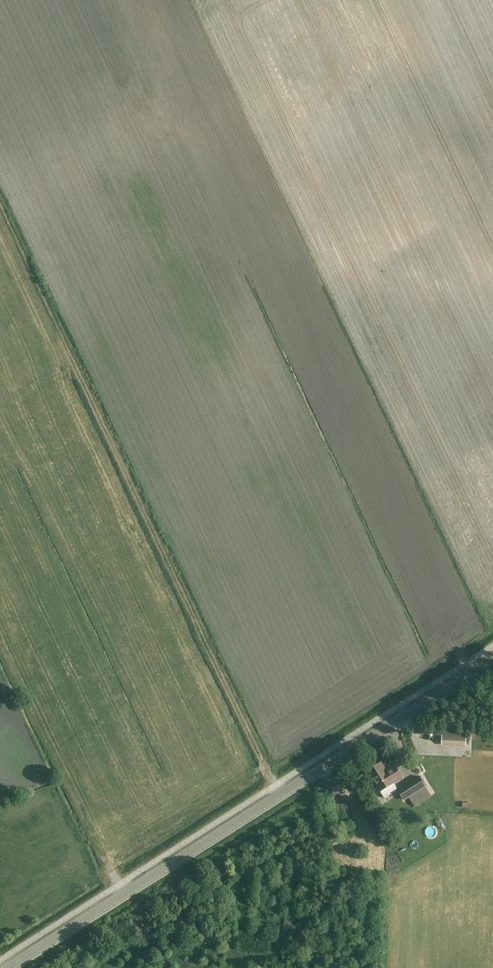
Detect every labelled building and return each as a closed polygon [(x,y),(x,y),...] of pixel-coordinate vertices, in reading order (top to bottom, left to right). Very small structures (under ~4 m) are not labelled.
[(467,732),(443,730),(442,745),(466,747),(467,732)] [(386,771),(381,763),(368,771),(380,792),(394,783),(402,777),(395,766),(386,771)] [(431,796),(419,777),(398,790),(404,800),(411,796),(417,805),(431,796)]
